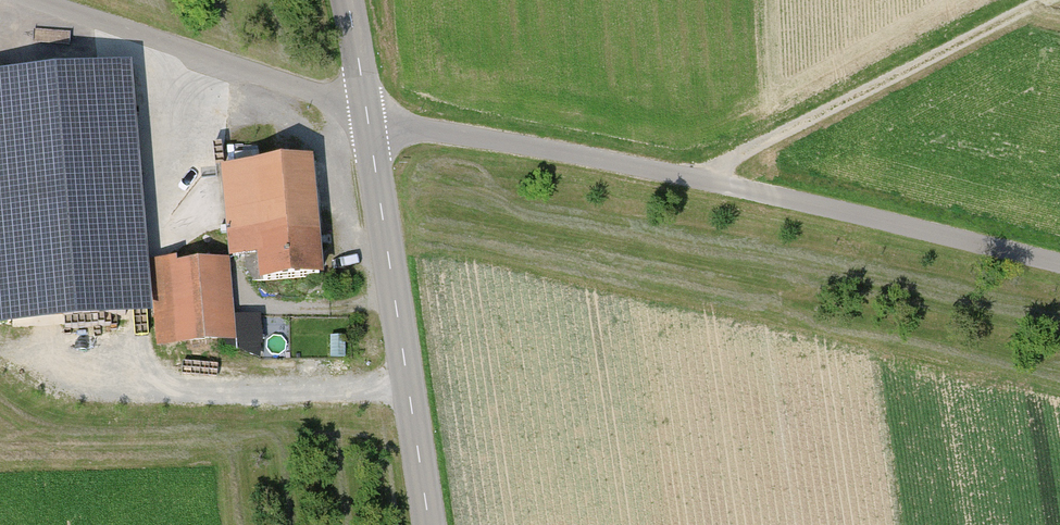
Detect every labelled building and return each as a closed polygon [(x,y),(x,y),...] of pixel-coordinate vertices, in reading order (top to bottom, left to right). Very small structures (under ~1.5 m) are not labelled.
[(131,74),(98,77),(118,307),(151,305),(131,74)] [(0,86),(0,318),(118,307),(98,77),(0,86)] [(235,166),(259,165),(258,152),(234,154),(235,166)] [(308,161),(225,169),(234,255),(246,254),(247,268),(253,268),(255,281),(319,275),(308,161)] [(215,264),(157,268),(160,310),(179,309),(181,340),(231,337),(230,321),(219,322),(215,264)] [(240,346),(261,345),(260,321),(238,322),(240,346)]
